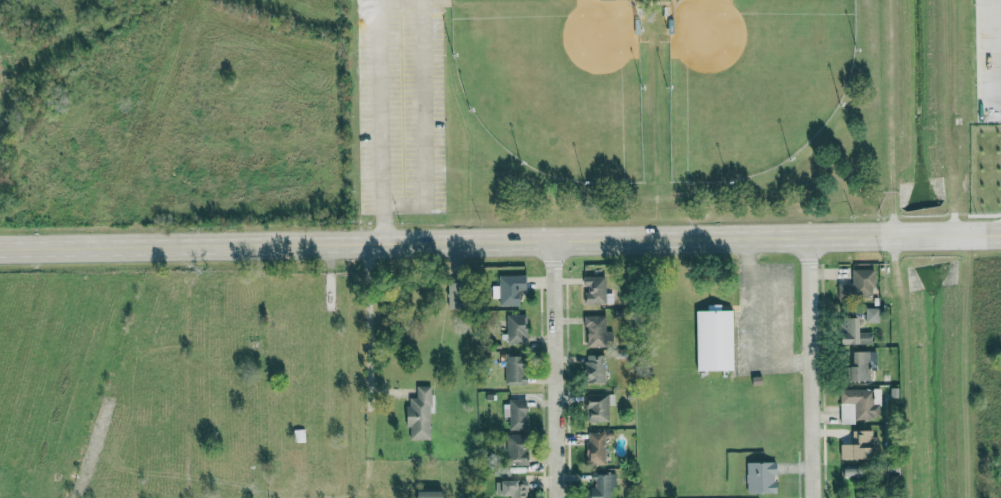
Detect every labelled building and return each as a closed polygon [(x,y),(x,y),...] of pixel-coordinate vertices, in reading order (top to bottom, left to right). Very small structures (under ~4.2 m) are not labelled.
[(874,269),(852,270),(853,284),(838,284),(839,298),(875,297),(874,269)] [(527,276),(499,276),(499,286),(492,286),(492,299),(499,299),(499,306),(521,306),(520,291),(527,291),(527,276)] [(607,277),(585,276),(585,286),(587,286),(587,304),(606,304),(607,277)] [(880,322),(880,308),(865,308),(866,322),(880,322)] [(735,370),(735,311),(698,311),(699,371),(735,370)] [(526,315),(507,315),(507,344),(527,344),(526,315)] [(588,347),(610,346),(610,315),(585,316),(585,327),(588,327),(588,347)] [(872,332),(859,332),(859,319),(845,319),(844,344),(872,345),(872,332)] [(852,381),(873,381),(874,352),(853,351),(852,381)] [(605,355),(586,355),(587,384),(606,383),(605,355)] [(506,384),(528,384),(527,356),(505,357),(506,384)] [(432,439),(430,386),(416,387),(417,398),(408,398),(410,440),(432,439)] [(873,389),(841,390),(841,424),(856,424),(856,420),(879,419),(879,407),(873,407),(873,389)] [(610,421),(609,395),(588,395),(588,422),(610,421)] [(503,417),(510,417),(509,430),(528,431),(529,401),(504,401),(503,417)] [(874,459),(874,430),(853,430),(853,445),(841,445),(841,459),(874,459)] [(590,465),(606,466),(606,432),(591,431),(590,465)] [(508,466),(528,466),(527,434),(507,434),(508,466)] [(747,463),(748,494),(778,494),(777,462),(747,463)] [(615,474),(592,475),(592,497),(615,497),(615,474)] [(511,496),(511,497),(529,497),(530,482),(497,481),(497,495),(511,496)]
